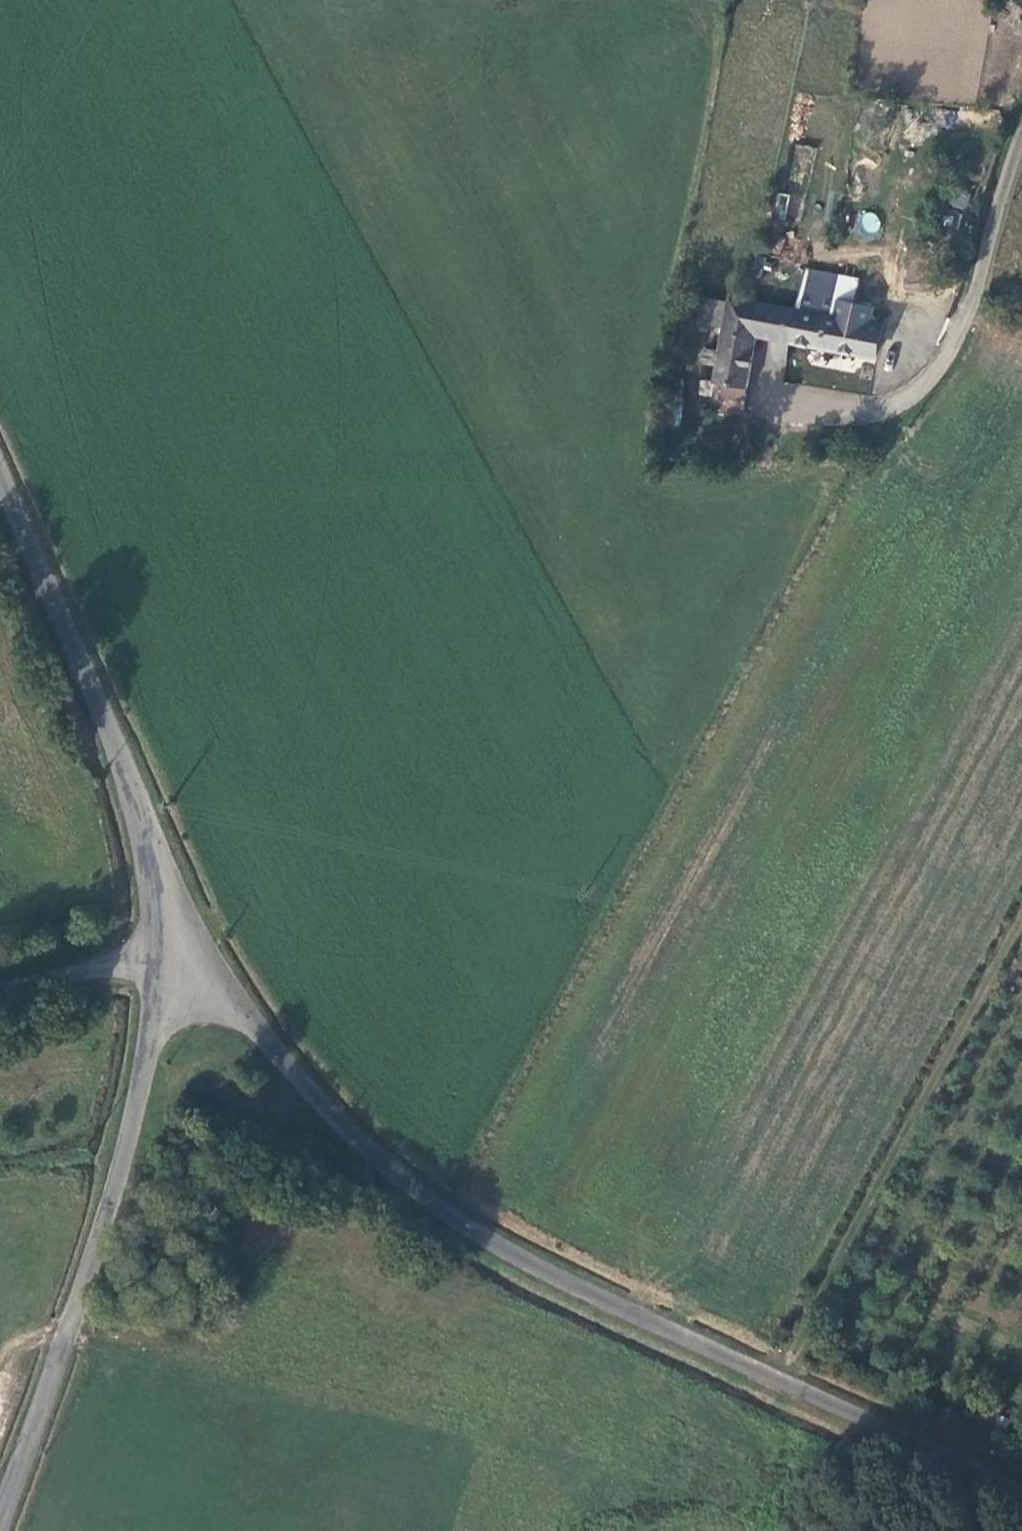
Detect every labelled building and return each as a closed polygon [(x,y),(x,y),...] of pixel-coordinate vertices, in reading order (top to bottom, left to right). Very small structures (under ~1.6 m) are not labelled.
[(703,323),(725,325),(730,299),(705,297),(703,323)] [(798,309),(751,300),(730,299),(725,325),(721,348),(709,347),(706,363),(720,365),(717,380),(704,379),(702,392),(748,400),(759,337),(793,343),(798,309)] [(838,316),(798,309),(793,343),(863,355),(864,350),(876,352),(881,325),(871,323),(873,306),(841,300),(838,316)]
